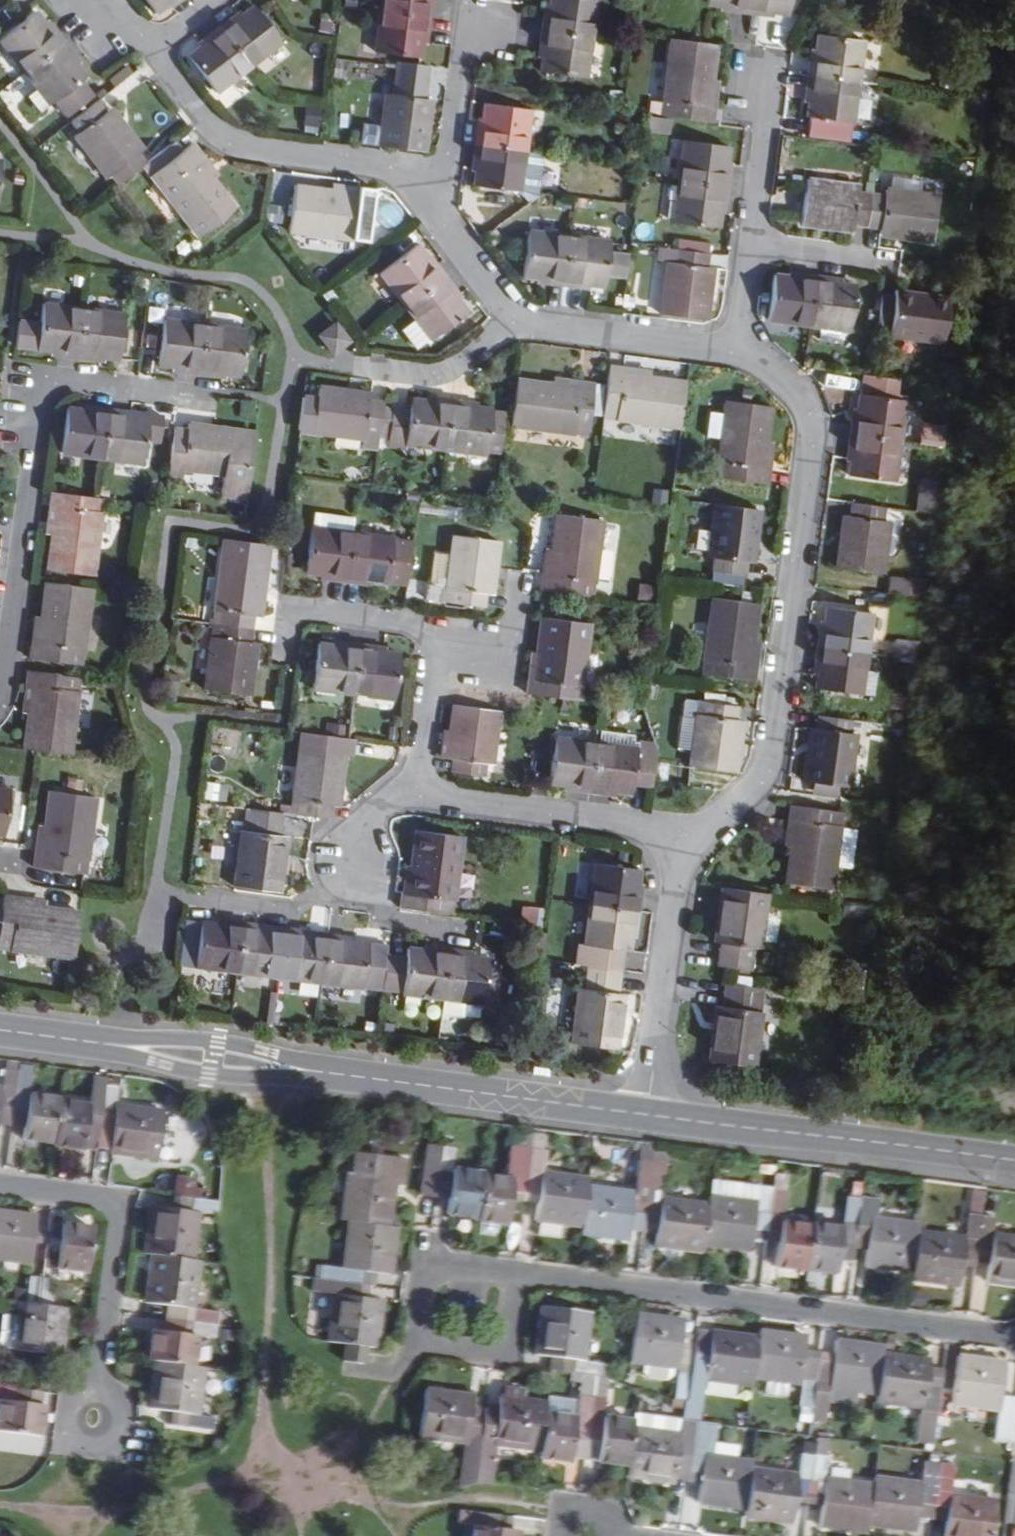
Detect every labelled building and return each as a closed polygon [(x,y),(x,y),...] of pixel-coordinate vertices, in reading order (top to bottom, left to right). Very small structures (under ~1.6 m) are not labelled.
[(157,13),(174,0),(147,0),(157,13)] [(383,11),(431,17),(433,2),(429,3),(429,0),(385,0),(383,11)] [(545,16),(543,30),(592,36),(596,0),(551,0),(549,16),(545,16)] [(788,0),(707,0),(707,3),(734,6),(733,10),(761,14),(761,10),(786,14),(788,0)] [(231,18),(220,27),(250,67),(281,42),(253,6),(233,22),(231,18)] [(429,31),(431,17),(383,11),(377,51),(421,58),(425,31),(429,31)] [(1,38),(25,71),(65,41),(56,29),(52,32),(36,12),(1,38)] [(220,27),(209,35),(211,39),(190,57),(217,92),(250,67),(220,27)] [(586,77),(592,36),(543,30),(541,44),(545,45),(543,71),(586,77)] [(860,82),(865,42),(820,36),(817,63),(812,63),(811,76),(860,82)] [(708,108),(717,43),(677,38),(667,116),(712,122),(714,108),(708,108)] [(73,51),(65,41),(25,71),(50,105),(55,101),(67,116),(93,97),(80,81),(87,77),(69,55),(73,51)] [(398,61),(395,80),(427,85),(430,66),(398,61)] [(111,86),(131,74),(124,64),(105,76),(111,86)] [(852,141),(860,82),(811,76),(809,91),(813,91),(810,116),(812,117),(810,136),(852,141)] [(426,99),(427,85),(395,80),(394,95),(387,94),(383,125),(363,123),(361,142),(424,151),(431,100),(426,99)] [(105,113),(96,102),(71,120),(80,131),(75,135),(107,178),(110,175),(118,186),(145,165),(146,163),(139,153),(142,151),(110,109),(105,113)] [(526,149),(531,108),(487,102),(484,130),(479,130),(478,142),(526,149)] [(643,130),(665,131),(666,116),(643,115),(643,130)] [(685,141),(680,181),(728,187),(730,173),(726,173),(729,147),(685,141)] [(193,142),(173,157),(165,148),(145,165),(199,235),(234,209),(196,157),(201,153),(193,142)] [(521,191),(526,149),(478,142),(475,158),(480,159),(476,185),(521,191)] [(544,151),(526,149),(521,191),(528,199),(539,190),(544,151)] [(890,191),(920,195),(923,179),(893,175),(890,191)] [(853,223),(867,225),(871,194),(857,192),(857,186),(804,180),(799,223),(852,230),(853,223)] [(726,201),(728,187),(680,181),(674,223),(719,229),(722,201),(726,201)] [(360,187),(359,195),(295,187),(290,230),(367,240),(373,189),(360,187)] [(885,196),(871,194),(867,225),(881,226),(880,234),(931,241),(937,197),(920,195),(890,191),(886,190),(885,196)] [(550,282),(563,284),(569,235),(529,230),(523,274),(551,278),(550,282)] [(609,253),(611,240),(569,235),(563,284),(578,286),(578,281),(605,285),(606,275),(627,278),(629,256),(609,253)] [(296,236),(295,248),(327,249),(327,237),(296,236)] [(438,263),(434,266),(418,245),(383,272),(407,303),(446,274),(438,263)] [(707,267),(709,254),(660,247),(658,260),(669,261),(662,313),(706,319),(714,267),(707,267)] [(769,319),(810,324),(817,275),(802,273),(801,278),(775,274),(769,319)] [(455,286),(446,274),(407,303),(418,317),(433,337),(469,310),(451,289),(455,286)] [(831,276),(817,275),(810,324),(850,329),(856,285),(830,281),(831,276)] [(888,334),(942,341),(947,296),(895,290),(894,296),(881,294),(876,328),(889,328),(888,334)] [(64,357),(78,358),(84,310),(45,305),(42,324),(20,321),(16,346),(64,352),(64,357)] [(125,316),(84,310),(78,358),(92,361),(93,356),(119,359),(125,316)] [(416,350),(433,337),(418,317),(401,330),(416,350)] [(185,372),(200,374),(206,327),(166,322),(160,365),(186,368),(185,372)] [(334,353),(349,340),(335,323),(319,335),(334,353)] [(247,333),(206,327),(200,374),(213,376),(214,372),(241,375),(247,333)] [(625,373),(626,367),(611,365),(604,415),(680,426),(686,382),(625,373)] [(854,419),(852,434),(900,439),(906,400),(905,399),(908,377),(865,372),(862,393),(861,393),(858,420),(854,419)] [(581,383),(580,389),(517,380),(512,425),(588,436),(595,385),(581,383)] [(321,387),(318,404),(302,402),(299,430),(366,438),(365,447),(379,449),(381,437),(385,408),(386,402),(372,401),(372,394),(321,387)] [(407,444),(448,449),(453,400),(440,398),(439,404),(413,400),(411,410),(394,408),(394,410),(385,408),(381,437),(390,438),(389,446),(407,448),(407,444)] [(764,470),(772,406),(728,399),(726,414),(723,439),(718,477),(768,484),(770,471),(764,470)] [(467,407),(467,402),(453,400),(448,449),(501,456),(507,412),(467,407)] [(99,408),(98,413),(70,409),(65,454),(106,460),(112,410),(99,408)] [(153,421),(126,418),(127,412),(112,410),(106,460),(147,465),(150,442),(162,444),(166,418),(153,416),(153,421)] [(126,418),(153,421),(153,416),(127,412),(126,418)] [(723,439),(726,414),(708,412),(705,437),(723,439)] [(256,430),(243,428),(191,421),(191,425),(177,423),(172,463),(171,473),(186,474),(187,470),(225,476),(223,492),(248,496),(256,430)] [(922,425),(920,437),(943,440),(944,427),(922,425)] [(895,481),(900,439),(852,434),(850,448),(855,448),(852,475),(895,481)] [(934,511),(937,483),(918,481),(915,509),(934,511)] [(92,576),(102,499),(52,492),(50,506),(57,507),(49,571),(92,576)] [(885,520),(886,506),(856,502),(853,515),(847,515),(840,567),(884,573),(891,521),(885,520)] [(754,562),(761,509),(717,503),(710,555),(715,557),(714,570),(746,575),(748,561),(754,562)] [(315,513),(313,528),(354,534),(355,519),(315,513)] [(550,576),(544,575),(542,589),(593,595),(604,519),(558,513),(550,576)] [(333,577),(333,581),(347,582),(354,534),(313,528),(307,573),(333,577)] [(408,585),(413,542),(354,534),(347,582),(361,584),(362,580),(387,584),(387,582),(408,585)] [(492,594),(498,542),(454,536),(448,588),(454,589),(452,602),(485,606),(486,593),(492,594)] [(260,617),(270,545),(226,539),(215,624),(221,625),(253,629),(255,616),(260,617)] [(888,578),(886,593),(923,598),(925,583),(888,578)] [(81,664),(91,587),(47,582),(39,644),(32,644),(30,658),(81,664)] [(749,665),(758,602),(714,595),(704,672),(753,680),(755,666),(749,665)] [(823,634),(819,633),(817,647),(866,652),(871,612),(827,607),(823,634)] [(536,679),(529,679),(527,694),(579,701),(589,624),(544,618),(536,679)] [(251,641),(253,629),(221,625),(220,637),(214,637),(207,690),(249,696),(256,643),(251,641)] [(890,654),(912,655),(912,641),(891,640),(890,654)] [(346,643),(346,647),(318,643),(312,688),(353,694),(360,645),(346,643)] [(373,647),(360,645),(353,694),(394,700),(400,654),(373,651),(373,647)] [(816,689),(861,694),(866,652),(817,647),(815,662),(819,662),(816,689)] [(69,754),(79,677),(29,670),(27,684),(34,686),(25,748),(69,754)] [(736,716),(739,703),(708,699),(706,711),(700,711),(695,746),(693,762),(735,768),(742,717),(736,716)] [(492,765),(499,712),(456,705),(448,759),(455,760),(453,772),(485,776),(486,764),(492,765)] [(695,746),(699,714),(684,712),(680,744),(695,746)] [(851,731),(852,718),(819,714),(817,728),(811,727),(803,778),(849,785),(856,732),(851,731)] [(558,722),(556,740),(575,742),(577,724),(558,722)] [(332,805),(338,806),(345,755),(352,756),(355,739),(303,732),(294,800),(300,801),(299,814),(331,819),(332,805)] [(599,732),(598,745),(633,750),(635,737),(599,732)] [(598,745),(556,740),(550,784),(578,788),(577,791),(591,793),(598,745)] [(606,791),(632,795),(633,786),(653,788),(654,783),(657,753),(633,750),(598,745),(591,793),(606,795),(606,791)] [(202,780),(199,798),(215,801),(217,783),(202,780)] [(810,782),(808,794),(831,796),(832,785),(810,782)] [(10,791),(0,790),(0,834),(5,834),(10,791)] [(86,873),(96,796),(51,790),(42,853),(37,853),(35,866),(86,873)] [(788,884),(832,889),(834,865),(839,827),(840,811),(790,805),(789,819),(796,820),(788,884)] [(282,827),(285,813),(252,808),(250,823),(243,822),(235,884),(278,890),(287,828),(282,827)] [(853,867),(857,828),(839,827),(834,865),(853,867)] [(452,912),(463,837),(418,831),(409,894),(403,893),(401,906),(452,912)] [(636,897),(640,869),(596,862),(591,906),(639,912),(641,898),(636,897)] [(716,942),(723,943),(720,964),(750,968),(753,946),(759,947),(765,893),(723,887),(716,942)] [(18,898),(3,896),(0,921),(0,945),(75,956),(80,911),(18,904),(18,898)] [(590,947),(589,965),(620,970),(622,951),(629,952),(632,924),(638,924),(639,912),(591,906),(585,946),(590,947)] [(228,919),(227,925),(203,920),(197,966),(237,971),(243,926),(243,922),(228,919)] [(274,926),(273,931),(243,926),(237,971),(266,975),(269,960),(282,962),(286,927),(274,926)] [(300,934),(301,929),(286,927),(282,962),(296,963),(294,978),(320,982),(326,938),(300,934)] [(327,932),(326,938),(320,982),(362,988),(364,966),(386,969),(388,953),(389,945),(367,943),(340,940),(341,934),(327,932)] [(403,985),(402,993),(443,998),(449,948),(437,946),(436,952),(407,948),(406,956),(388,953),(386,969),(384,983),(403,985)] [(463,956),(464,950),(449,948),(443,998),(465,1001),(484,1003),(484,999),(496,1001),(498,984),(486,983),(490,959),(463,956)] [(282,962),(280,977),(294,978),(296,963),(282,962)] [(498,984),(501,965),(489,964),(486,983),(498,984)] [(617,995),(620,970),(589,965),(585,991),(579,990),(572,1042),(616,1048),(624,995),(617,995)] [(754,1010),(758,988),(728,983),(724,1006),(717,1005),(710,1061),(754,1067),(761,1012),(754,1010)] [(465,1001),(443,998),(441,1013),(462,1016),(465,1001)] [(30,1093),(32,1071),(20,1069),(16,1096),(29,1098),(26,1116),(24,1137),(55,1141),(60,1100),(60,1096),(30,1093)] [(85,1148),(89,1116),(103,1118),(106,1092),(92,1090),(91,1104),(60,1100),(55,1141),(54,1144),(85,1148)] [(117,1103),(118,1094),(106,1092),(103,1118),(103,1126),(101,1146),(111,1147),(111,1151),(159,1157),(164,1109),(117,1103)] [(26,1116),(29,1098),(16,1096),(14,1115),(26,1116)] [(103,1126),(103,1118),(89,1116),(85,1148),(100,1150),(101,1146),(103,1126)] [(441,1172),(445,1145),(433,1144),(426,1194),(438,1196),(441,1172)] [(458,1148),(445,1145),(441,1172),(456,1173),(453,1198),(452,1214),(480,1217),(485,1177),(485,1173),(456,1170),(458,1148)] [(508,1180),(485,1177),(480,1217),(480,1220),(484,1220),(503,1223),(509,1223),(513,1188),(527,1190),(529,1176),(533,1149),(533,1147),(513,1145),(508,1180)] [(588,1184),(589,1179),(543,1173),(543,1169),(548,1169),(550,1149),(533,1147),(533,1149),(529,1176),(527,1190),(527,1201),(539,1203),(537,1220),(584,1225),(588,1184)] [(354,1150),(351,1171),(345,1220),(351,1221),(392,1226),(397,1177),(402,1178),(406,1156),(354,1150)] [(638,1185),(637,1191),(588,1184),(584,1225),(583,1232),(631,1237),(632,1230),(646,1232),(652,1187),(655,1161),(641,1159),(638,1185)] [(705,1247),(706,1244),(711,1204),(665,1197),(669,1163),(655,1161),(652,1187),(646,1232),(660,1234),(659,1241),(705,1247)] [(453,1198),(456,1173),(441,1172),(438,1196),(453,1198)] [(188,1197),(208,1199),(209,1189),(197,1187),(198,1180),(177,1177),(175,1195),(188,1197)] [(762,1186),(715,1179),(712,1197),(759,1203),(762,1186)] [(712,1197),(711,1204),(706,1244),(753,1250),(755,1238),(768,1239),(775,1187),(762,1186),(759,1203),(712,1197)] [(783,1223),(787,1190),(775,1187),(768,1239),(781,1241),(778,1267),(807,1270),(807,1267),(813,1227),(783,1223)] [(220,1214),(222,1201),(208,1199),(188,1197),(187,1210),(151,1205),(146,1252),(154,1254),(195,1259),(200,1212),(220,1214)] [(848,1198),(844,1229),(813,1224),(813,1227),(807,1267),(838,1271),(841,1248),(843,1234),(856,1235),(857,1225),(861,1199),(848,1198)] [(873,1217),(875,1201),(861,1199),(857,1225),(856,1235),(855,1245),(869,1247),(866,1264),(913,1270),(918,1230),(920,1223),(873,1217)] [(38,1215),(0,1210),(0,1258),(32,1262),(38,1215)] [(918,1230),(913,1270),(913,1278),(961,1284),(963,1268),(967,1240),(979,1241),(982,1214),(970,1213),(967,1237),(918,1230)] [(996,1217),(982,1214),(979,1241),(976,1257),(990,1259),(987,1281),(1014,1285),(1014,1236),(993,1233),(996,1217)] [(502,1233),(503,1223),(484,1220),(483,1234),(497,1236),(502,1233)] [(348,1268),(392,1273),(397,1226),(392,1226),(351,1221),(345,1267),(318,1264),(317,1277),(347,1281),(348,1268)] [(88,1270),(94,1228),(65,1224),(58,1267),(88,1270)] [(856,1235),(843,1234),(841,1248),(854,1249),(855,1245),(856,1235)] [(976,1257),(979,1241),(967,1240),(963,1268),(975,1269),(976,1257)] [(154,1254),(147,1301),(169,1304),(193,1307),(199,1260),(195,1259),(154,1254)] [(27,1301),(40,1303),(43,1277),(31,1275),(27,1301)] [(53,1305),(57,1278),(43,1277),(40,1303),(53,1305)] [(329,1341),(348,1343),(367,1346),(378,1348),(384,1299),(364,1296),(365,1283),(347,1281),(317,1277),(315,1290),(335,1292),(329,1341)] [(40,1303),(27,1301),(22,1301),(15,1348),(62,1356),(69,1307),(53,1305),(40,1303)] [(169,1304),(168,1317),(194,1321),(196,1307),(193,1307),(169,1304)] [(538,1355),(561,1357),(559,1370),(597,1374),(603,1375),(604,1362),(586,1360),(591,1313),(544,1306),(538,1355)] [(220,1324),(221,1311),(196,1307),(194,1321),(220,1324)] [(684,1333),(686,1321),(638,1315),(634,1362),(680,1368),(677,1397),(677,1399),(690,1401),(692,1374),(695,1350),(696,1347),(683,1345),(684,1333)] [(12,1317),(0,1316),(0,1345),(8,1346),(12,1317)] [(166,1331),(192,1333),(194,1321),(168,1317),(166,1331)] [(154,1328),(151,1359),(157,1360),(196,1364),(200,1334),(218,1337),(220,1324),(194,1321),(192,1333),(166,1331),(154,1328)] [(714,1352),(716,1330),(698,1328),(697,1334),(696,1347),(695,1350),(714,1352)] [(754,1383),(755,1377),(760,1336),(716,1330),(714,1352),(695,1350),(692,1374),(690,1401),(703,1402),(706,1378),(711,1378),(754,1383)] [(808,1335),(762,1330),(760,1336),(755,1377),(802,1381),(803,1380),(806,1351),(808,1335)] [(696,1347),(697,1334),(684,1333),(683,1345),(696,1347)] [(838,1339),(836,1355),(832,1384),(832,1389),(859,1392),(878,1394),(884,1354),(884,1345),(838,1339)] [(346,1360),(365,1362),(367,1346),(348,1343),(346,1360)] [(817,1382),(821,1353),(806,1351),(803,1380),(805,1380),(817,1382)] [(836,1355),(821,1353),(817,1382),(829,1383),(826,1402),(857,1407),(859,1392),(832,1389),(832,1384),(836,1355)] [(927,1385),(930,1360),(884,1354),(878,1394),(878,1401),(922,1406),(917,1444),(935,1446),(938,1421),(942,1388),(927,1385)] [(959,1371),(957,1387),(943,1385),(942,1388),(938,1421),(952,1423),(955,1402),(1000,1408),(1002,1396),(1007,1361),(961,1355),(959,1371)] [(205,1366),(196,1364),(157,1360),(151,1408),(188,1413),(187,1426),(214,1430),(215,1416),(199,1414),(205,1366)] [(943,1385),(945,1369),(930,1367),(927,1385),(942,1388),(943,1385)] [(957,1387),(959,1371),(945,1369),(943,1385),(957,1387)] [(20,1373),(0,1370),(0,1385),(17,1388),(29,1389),(31,1375),(20,1374),(20,1373)] [(802,1405),(814,1406),(817,1382),(805,1380),(802,1405)] [(829,1383),(817,1382),(814,1406),(825,1407),(826,1402),(829,1383)] [(524,1399),(526,1387),(504,1384),(503,1396),(524,1399)] [(16,1398),(17,1388),(0,1385),(0,1397),(1,1397),(0,1406),(0,1427),(41,1432),(45,1403),(16,1398)] [(472,1405),(474,1393),(427,1388),(421,1435),(468,1441),(461,1488),(477,1483),(484,1436),(469,1434),(472,1405)] [(541,1457),(571,1461),(572,1457),(577,1420),(591,1422),(594,1396),(580,1394),(580,1399),(577,1415),(547,1411),(542,1448),(541,1457)] [(484,1436),(477,1483),(490,1482),(495,1442),(542,1448),(547,1411),(548,1401),(524,1399),(503,1396),(501,1395),(499,1408),(498,1423),(485,1422),(484,1436)] [(577,1415),(580,1399),(548,1395),(548,1401),(547,1411),(577,1415)] [(605,1424),(600,1461),(629,1465),(634,1429),(635,1420),(605,1417),(608,1398),(594,1396),(591,1422),(605,1424)] [(997,1438),(1014,1441),(1014,1397),(1002,1396),(1000,1408),(997,1438)] [(485,1422),(487,1406),(472,1405),(469,1434),(484,1436),(485,1422)] [(499,1408),(487,1406),(485,1422),(498,1423),(499,1408)] [(681,1434),(683,1419),(637,1411),(635,1420),(634,1429),(681,1434)] [(676,1478),(678,1460),(691,1462),(693,1447),(696,1420),(683,1419),(681,1434),(634,1429),(629,1465),(628,1476),(675,1482),(676,1478)] [(591,1422),(577,1420),(572,1457),(586,1459),(591,1422)] [(696,1420),(693,1447),(708,1448),(712,1423),(696,1420)] [(600,1461),(605,1424),(591,1422),(586,1459),(600,1461)] [(704,1482),(701,1503),(748,1510),(753,1470),(754,1463),(740,1461),(742,1446),(719,1443),(717,1458),(707,1457),(704,1482)] [(707,1457),(708,1448),(693,1447),(691,1462),(689,1480),(704,1482),(707,1457)] [(753,1470),(748,1510),(746,1516),(792,1523),(795,1502),(798,1478),(812,1479),(815,1455),(802,1453),(798,1475),(753,1470)] [(826,1478),(829,1457),(815,1455),(812,1479),(810,1490),(824,1492),(823,1505),(819,1525),(869,1532),(870,1525),(875,1485),(826,1478)] [(689,1480),(691,1462),(678,1460),(676,1478),(689,1480)] [(875,1477),(875,1485),(870,1525),(916,1530),(921,1493),(936,1495),(938,1471),(939,1462),(926,1460),(923,1483),(875,1477)] [(939,1462),(934,1510),(948,1511),(947,1522),(946,1535),(993,1535),(998,1500),(951,1495),(955,1464),(939,1462)] [(810,1490),(812,1479),(798,1478),(795,1502),(809,1504),(810,1500),(810,1492),(810,1490)] [(810,1500),(809,1504),(823,1505),(824,1492),(810,1490),(810,1492),(810,1500)] [(934,1510),(936,1495),(921,1493),(918,1519),(933,1520),(934,1510)] [(515,1516),(461,1507),(459,1522),(475,1525),(474,1535),(519,1535),(520,1531),(512,1530),(515,1516)] [(947,1522),(948,1511),(934,1510),(933,1520),(947,1522)]
